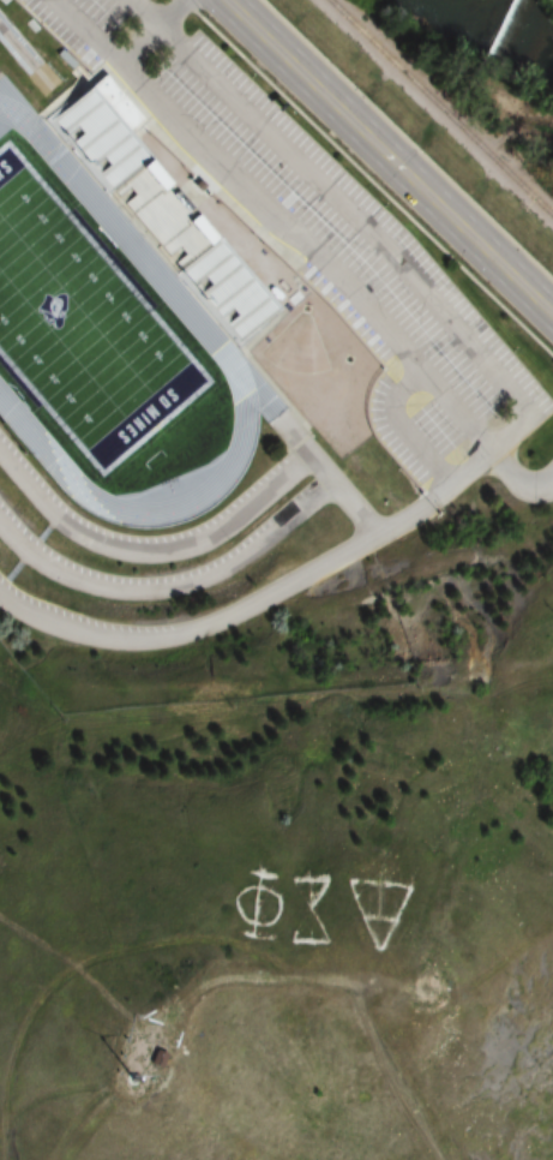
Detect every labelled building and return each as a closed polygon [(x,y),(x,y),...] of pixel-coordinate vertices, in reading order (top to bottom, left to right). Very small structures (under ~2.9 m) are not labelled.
[(102,74),(49,120),(64,137),(72,130),(77,134),(71,142),(115,196),(124,189),(130,196),(122,202),(168,256),(174,251),(180,257),(174,263),(194,285),(200,280),(206,287),(199,294),(221,317),(227,312),(232,316),(226,324),(240,340),(272,312),(122,139),(144,121),(102,74)] [(185,1041),(196,1046),(190,1060),(178,1054),(185,1041)]
